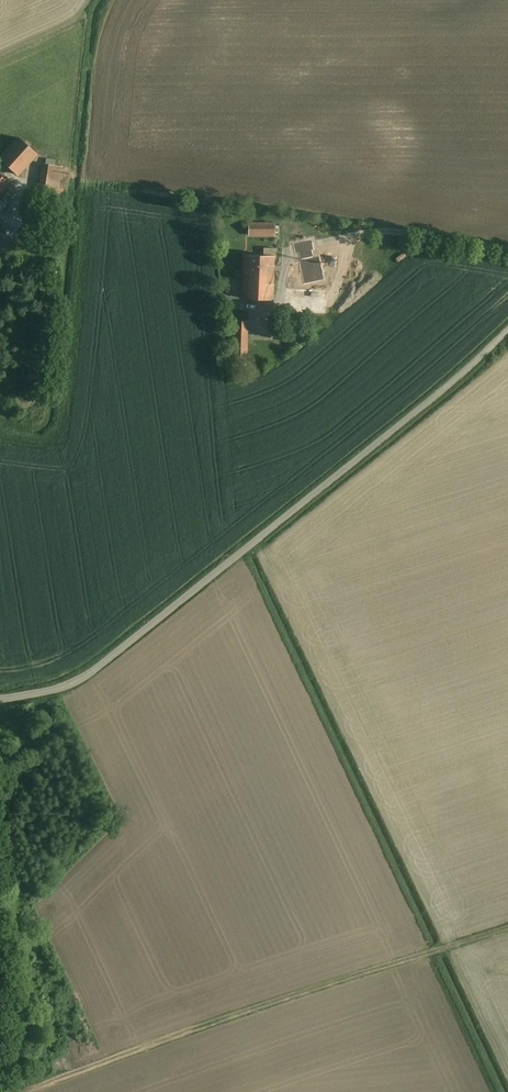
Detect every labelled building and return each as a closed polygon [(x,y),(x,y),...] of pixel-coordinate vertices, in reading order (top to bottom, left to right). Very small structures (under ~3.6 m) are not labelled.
[(0,158),(18,175),(37,154),(19,137),(0,158)] [(62,167),(41,163),(34,200),(55,204),(62,167)] [(0,174),(0,196),(11,184),(0,174)] [(275,217),(259,216),(259,223),(249,223),(249,235),(274,236),(275,217)] [(263,248),(263,256),(274,256),(274,257),(276,257),(277,249),(263,248)] [(272,300),(274,257),(274,256),(263,256),(244,255),(242,299),(272,300)] [(327,291),(287,289),(286,313),(326,314),(327,291)] [(246,322),(231,321),(229,365),(245,365),(246,322)]
